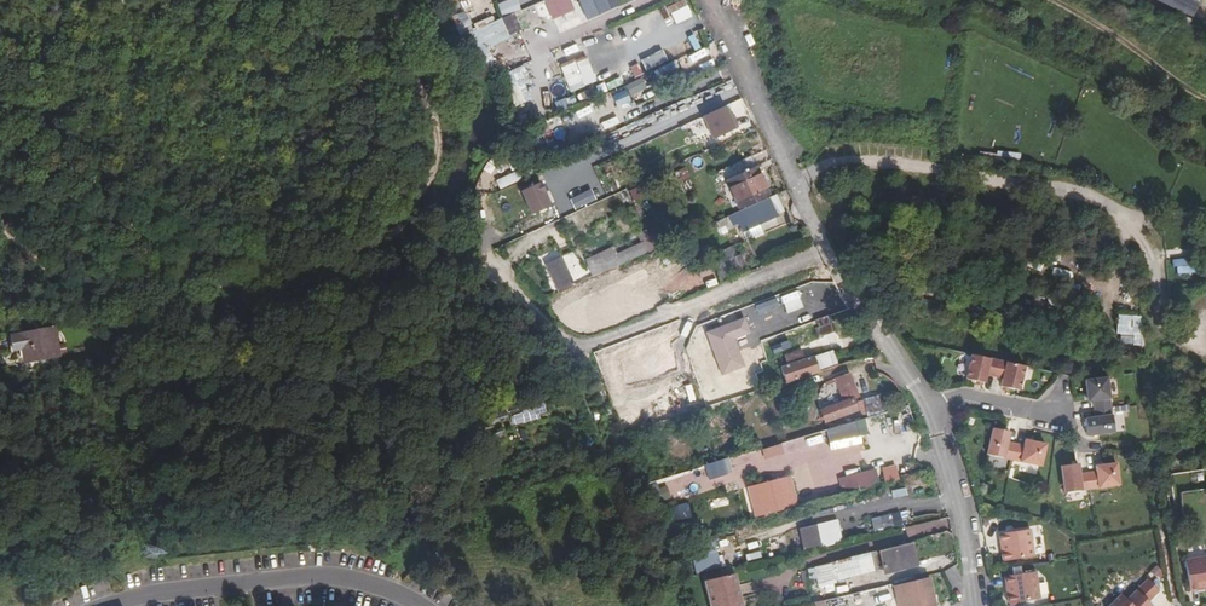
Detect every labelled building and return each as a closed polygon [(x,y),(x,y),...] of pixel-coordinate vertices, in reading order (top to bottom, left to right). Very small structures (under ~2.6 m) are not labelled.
[(552,35),(582,24),(573,0),(543,0),(551,20),(547,22),(552,35)] [(609,10),(605,0),(577,0),(584,19),(609,10)] [(674,24),(692,17),(685,0),(681,0),(667,6),(674,24)] [(1189,16),(1196,0),(1155,0),(1189,16)] [(474,29),(461,35),(471,56),(522,32),(511,9),(473,27),(474,29)] [(569,91),(594,82),(580,42),(562,49),(566,61),(559,63),(569,91)] [(525,83),(529,82),(524,65),(503,72),(513,106),(530,101),(525,83)] [(700,114),(710,139),(738,128),(728,103),(700,114)] [(727,181),(739,207),(768,195),(752,156),(716,171),(721,183),(727,181)] [(678,182),(690,176),(685,165),(673,172),(678,182)] [(629,190),(632,199),(641,196),(638,187),(629,190)] [(770,198),(777,215),(782,213),(775,195),(770,198)] [(777,215),(770,198),(717,221),(719,226),(737,219),(742,231),(777,217),(777,215)] [(613,246),(584,258),(592,276),(647,253),(642,242),(616,253),(613,246)] [(553,280),(569,274),(560,255),(545,261),(553,280)] [(708,281),(738,269),(735,261),(741,259),(739,255),(703,268),(708,281)] [(1196,273),(1194,257),(1173,259),(1175,275),(1196,273)] [(735,261),(738,269),(744,267),(741,259),(735,261)] [(708,281),(703,268),(701,264),(664,281),(672,303),(711,287),(708,281)] [(573,284),(569,274),(553,280),(558,291),(573,284)] [(628,309),(641,305),(637,294),(624,298),(628,309)] [(1118,314),(1117,344),(1143,345),(1144,315),(1118,314)] [(34,353),(34,357),(59,352),(52,325),(6,333),(9,348),(22,346),(24,355),(34,353)] [(819,372),(813,356),(781,367),(786,383),(819,372)] [(990,377),(993,361),(967,356),(961,380),(971,382),(978,383),(980,384),(982,375),(990,377)] [(1020,367),(993,361),(990,377),(998,379),(996,387),(998,388),(1005,389),(1015,391),(1020,367)] [(856,400),(848,374),(836,378),(843,403),(856,400)] [(835,404),(828,376),(815,379),(821,407),(835,404)] [(1102,379),(1080,382),(1083,403),(1089,402),(1090,410),(1106,408),(1102,379)] [(545,418),(542,404),(511,411),(513,424),(545,418)] [(1106,408),(1090,410),(1092,419),(1081,420),(1083,437),(1110,433),(1106,408)] [(825,427),(829,450),(861,444),(859,435),(867,434),(864,420),(825,427)] [(1009,461),(1012,445),(1004,443),(1006,432),(989,429),(983,456),(1009,461)] [(800,449),(815,445),(813,437),(797,442),(800,449)] [(1020,447),(1012,445),(1009,461),(1037,467),(1042,445),(1021,441),(1020,447)] [(761,448),(764,459),(784,454),(781,443),(761,448)] [(727,457),(704,464),(708,479),(731,472),(727,457)] [(1085,475),(1087,491),(1116,487),(1113,465),(1092,468),(1093,474),(1085,475)] [(1061,495),(1087,491),(1085,475),(1076,477),(1074,466),(1057,469),(1061,495)] [(842,492),(877,483),(874,468),(838,477),(842,492)] [(789,475),(746,486),(754,517),(797,506),(789,475)] [(909,493),(922,491),(921,483),(907,485),(909,493)] [(820,494),(837,491),(836,484),(819,487),(820,494)] [(891,513),(870,518),(873,532),(894,527),(891,513)] [(837,519),(798,528),(803,550),(842,541),(837,519)] [(1027,532),(996,536),(998,546),(1000,545),(1001,554),(999,554),(1000,563),(1031,559),(1027,532)] [(734,563),(769,556),(765,539),(757,541),(759,549),(732,554),(734,563)] [(907,541),(875,549),(879,569),(912,561),(907,541)] [(688,551),(697,575),(722,565),(713,542),(688,551)] [(845,556),(815,562),(817,572),(847,564),(845,556)] [(1182,563),(1188,594),(1196,593),(1196,590),(1205,589),(1205,591),(1205,558),(1182,563)] [(732,567),(703,574),(711,605),(728,605),(727,604),(740,601),(732,567)] [(1002,580),(1004,589),(1006,588),(1008,598),(1005,598),(1007,605),(1011,605),(1038,602),(1034,575),(1002,580)] [(901,605),(932,605),(926,577),(891,586),(893,593),(898,592),(901,605)] [(1110,605),(1150,605),(1149,605),(1161,595),(1151,583),(1126,603),(1121,597),(1110,605)] [(866,605),(889,605),(889,590),(867,589),(866,605)] [(898,592),(893,593),(895,605),(901,605),(898,592)]
